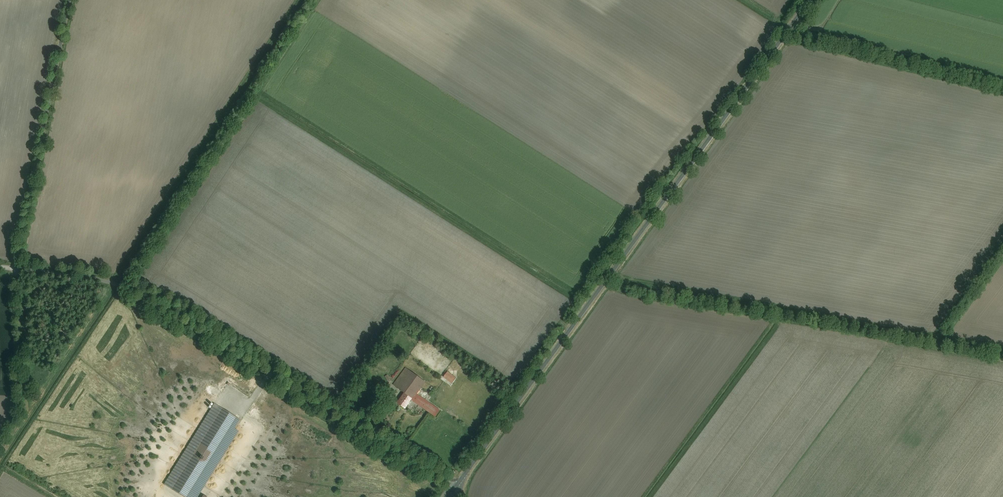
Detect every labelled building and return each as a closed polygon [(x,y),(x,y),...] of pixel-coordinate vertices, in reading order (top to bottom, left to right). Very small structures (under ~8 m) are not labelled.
[(407,391),(414,397),(416,394),(426,380),(407,367),(395,384),(407,391)] [(453,383),(457,378),(448,371),(443,377),(453,383)] [(414,397),(407,391),(399,402),(407,408),(412,400),(414,397)] [(414,397),(412,400),(435,416),(439,410),(416,394),(414,397)] [(165,483),(188,496),(193,496),(241,420),(214,403),(165,483)]
